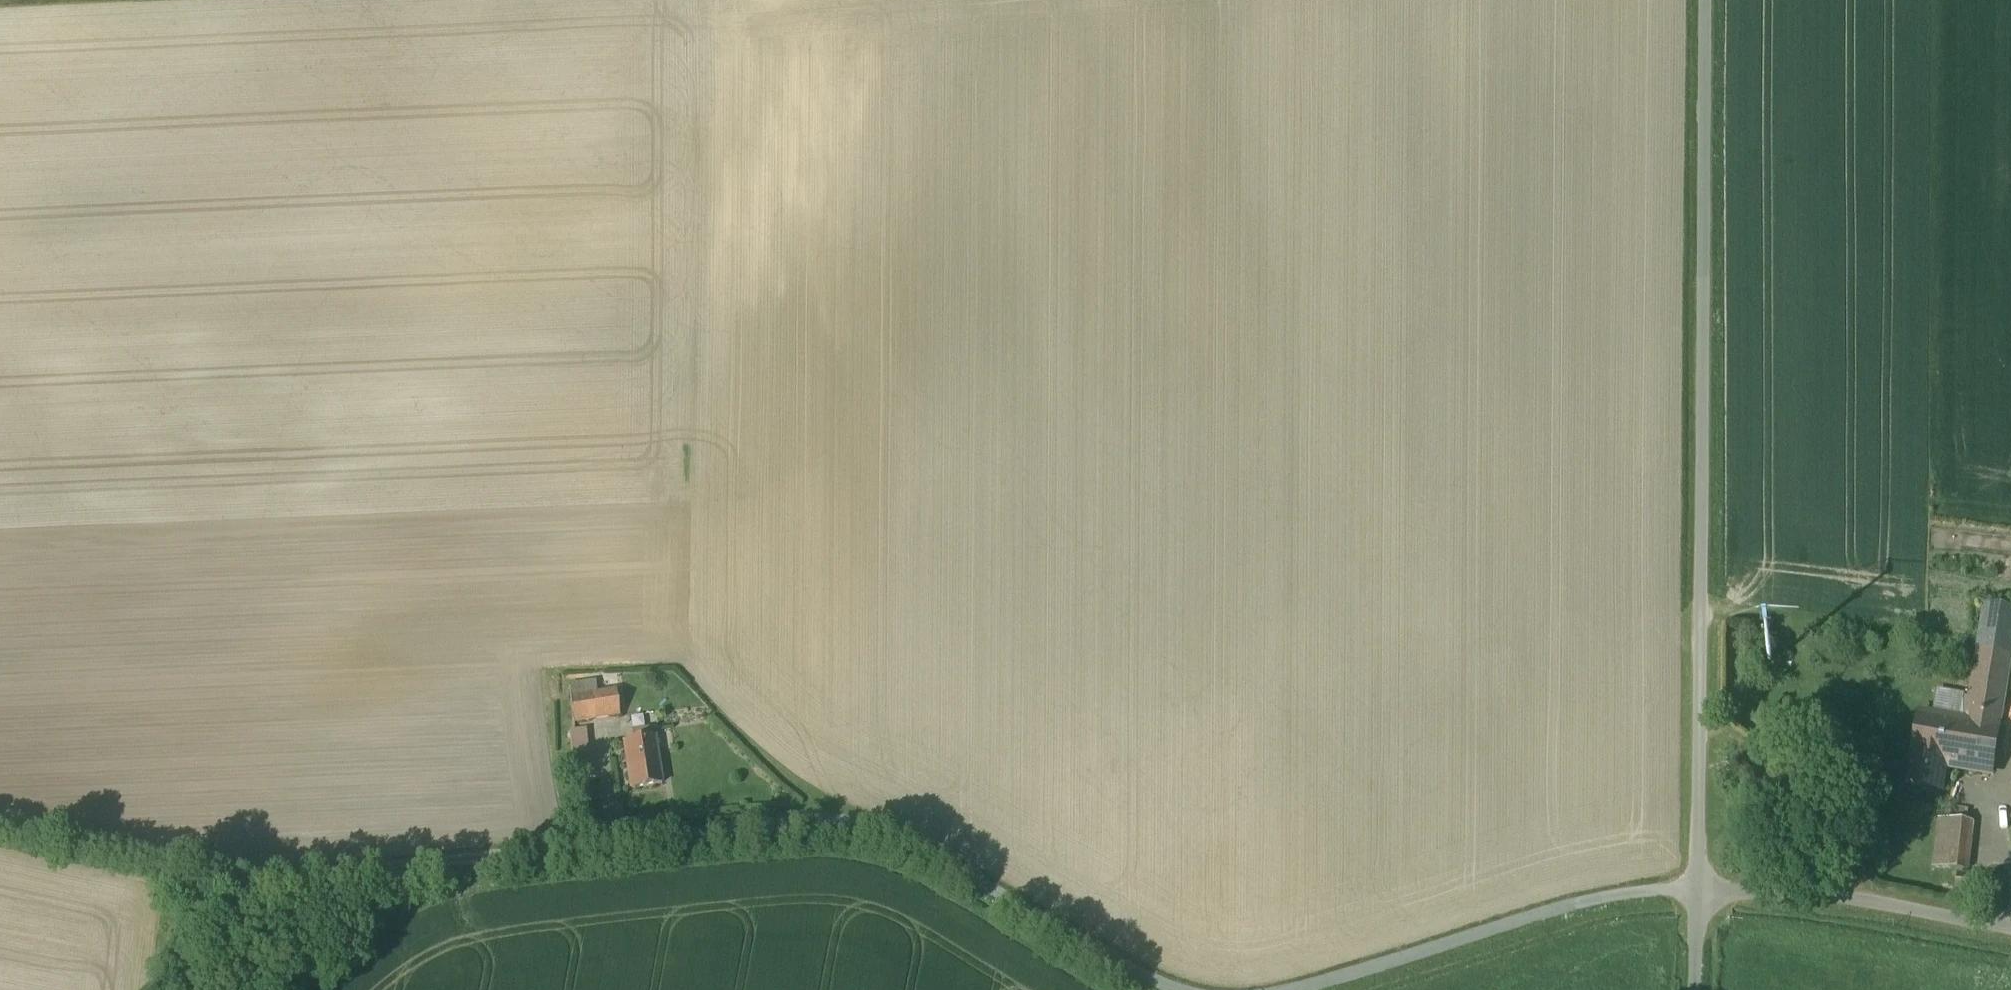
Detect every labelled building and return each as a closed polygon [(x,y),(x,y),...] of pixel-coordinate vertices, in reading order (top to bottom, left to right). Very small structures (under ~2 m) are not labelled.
[(1992,774),(2010,658),(2010,610),(1986,606),(1970,700),(1966,699),(1962,722),(1971,723),(1963,769),(1992,774)] [(570,697),(572,722),(619,719),(617,694),(570,697)] [(1914,759),(1909,785),(1941,791),(1946,766),(1963,769),(1971,723),(1962,722),(1919,714),(1911,759),(1914,759)] [(584,730),(571,731),(576,777),(588,776),(584,730)] [(623,742),(630,788),(662,783),(655,737),(647,739),(646,731),(634,733),(635,740),(623,742)] [(1941,820),(1936,867),(1968,870),(1973,823),(1941,820)]
